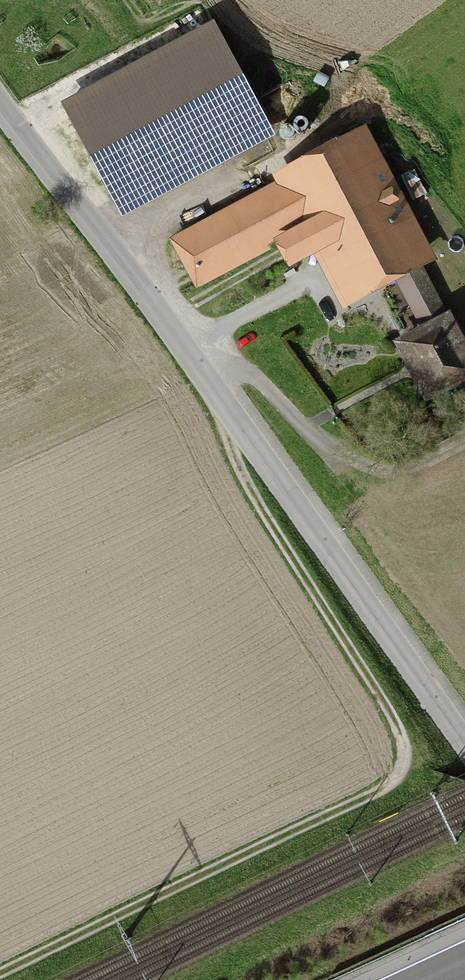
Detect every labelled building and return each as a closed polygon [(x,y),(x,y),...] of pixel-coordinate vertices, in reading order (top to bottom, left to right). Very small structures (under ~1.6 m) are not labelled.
[(130,196),(281,122),(227,13),(76,87),(130,196)] [(429,259),(362,131),(278,174),(285,188),(178,243),(198,282),(279,240),(292,264),(332,243),(359,295),(395,276),(420,263),(429,259)] [(423,329),(447,316),(420,263),(395,276),(423,329)] [(447,316),(423,329),(401,341),(431,396),(464,377),(464,348),(447,316)]
